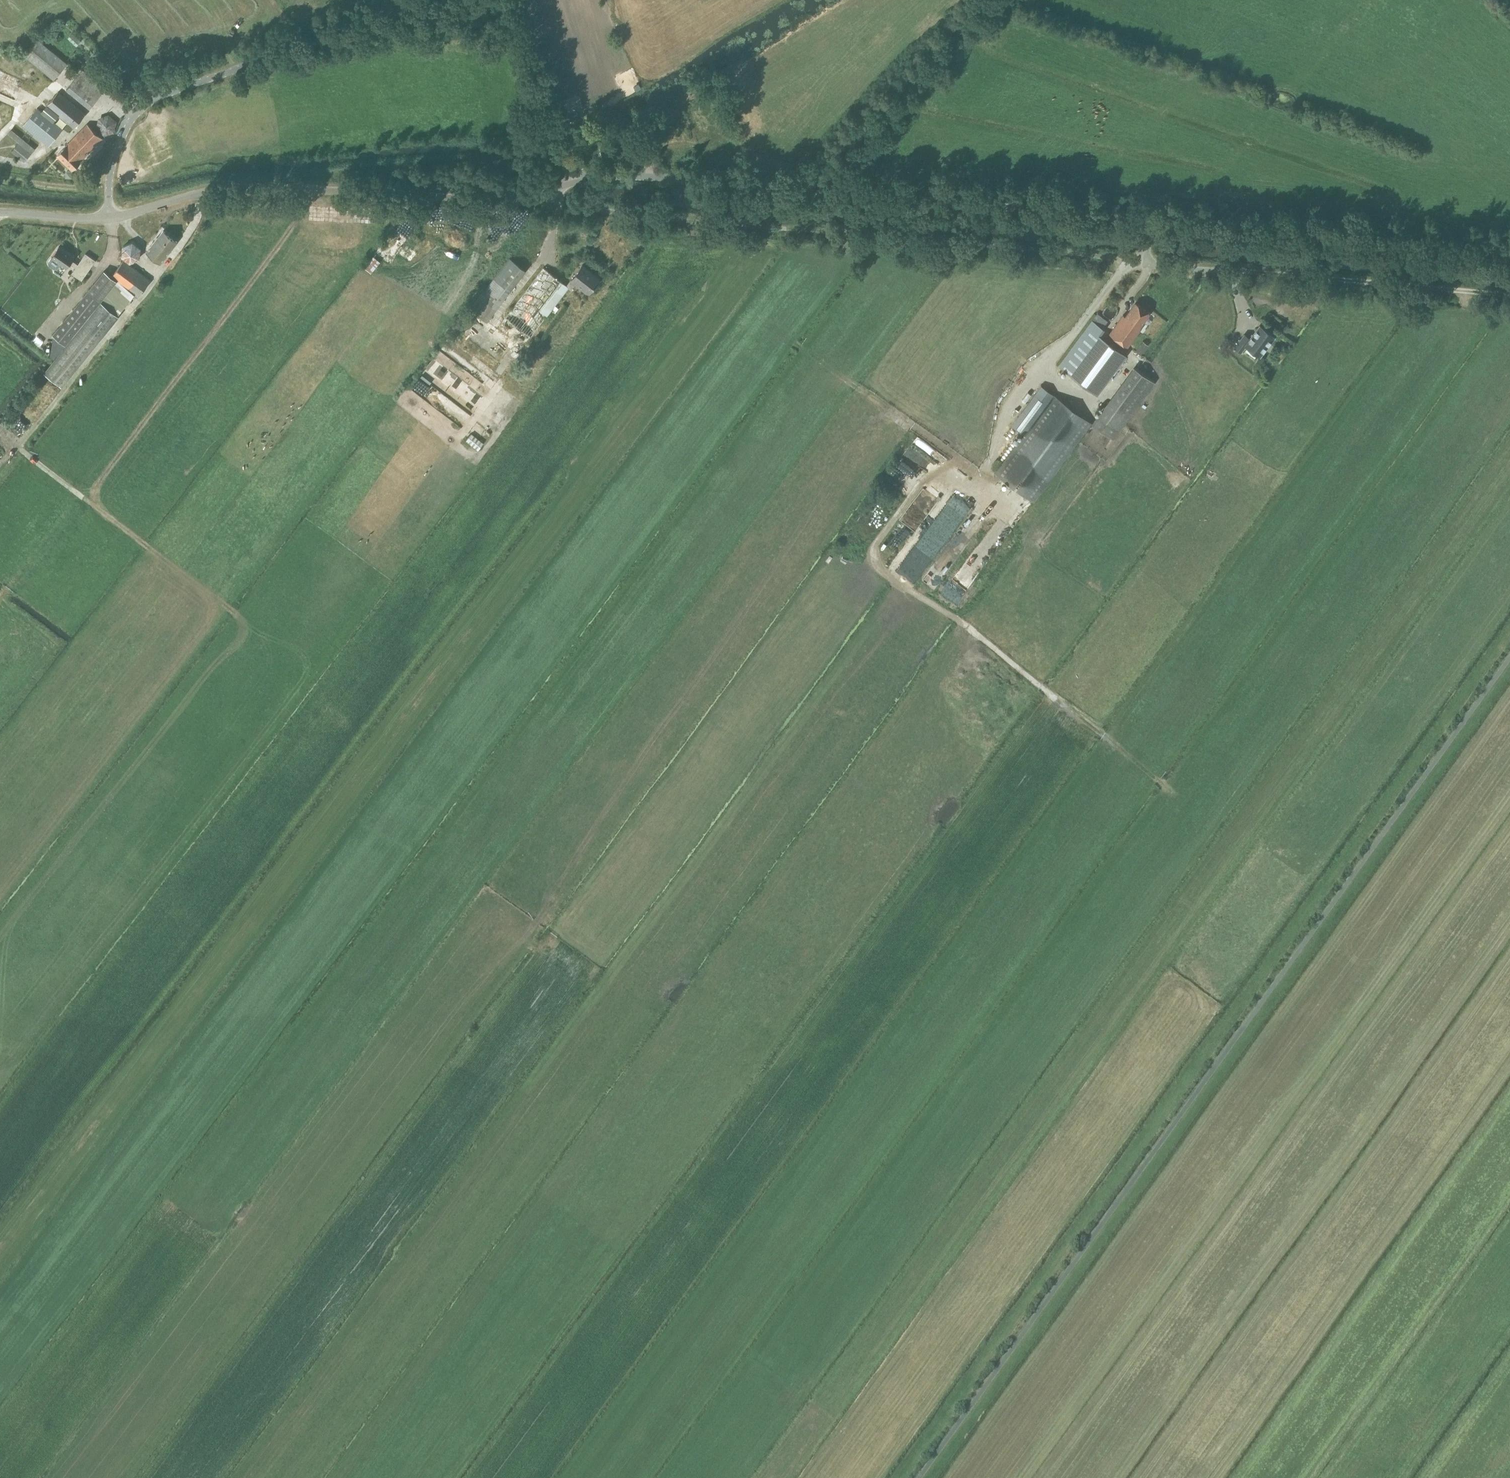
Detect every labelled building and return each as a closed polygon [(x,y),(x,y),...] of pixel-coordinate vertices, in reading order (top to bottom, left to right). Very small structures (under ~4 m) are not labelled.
[(23,54),(54,79),(67,63),(36,38),(23,54)] [(106,89),(82,70),(66,89),(89,109),(96,100),(106,89)] [(110,79),(113,82),(119,75),(116,72),(110,79)] [(58,91),(47,105),(74,127),(85,114),(58,91)] [(49,145),(63,128),(37,107),(23,124),(49,145)] [(664,113),(655,116),(659,127),(668,123),(664,113)] [(648,118),(637,122),(640,130),(650,126),(648,118)] [(57,155),(72,170),(89,152),(97,144),(103,138),(88,123),(57,155)] [(19,142),(14,151),(27,160),(35,149),(11,130),(8,133),(19,142)] [(178,242),(164,231),(147,252),(161,263),(178,242)] [(133,241),(123,246),(121,256),(130,263),(140,259),(142,248),(133,241)] [(56,265),(57,264),(58,263),(59,262),(67,268),(70,264),(76,268),(72,274),(82,280),(96,261),(86,254),(78,265),(72,260),(74,257),(59,247),(52,257),(53,258),(52,259),(51,260),(51,261),(51,262),(52,263),(52,264),(53,264),(53,265),(54,265),(55,265),(56,265)] [(137,298),(151,282),(124,260),(112,277),(137,298)] [(567,285),(543,267),(505,318),(531,337),(568,288),(571,289),(575,283),(588,293),(599,279),(582,266),(567,285)] [(50,357),(53,359),(43,371),(61,386),(119,315),(101,301),(117,282),(104,272),(53,335),(55,336),(50,357)] [(1126,315),(1123,313),(1110,331),(1128,345),(1142,326),(1140,325),(1149,311),(1136,301),(1126,315)] [(1059,364),(1069,371),(1068,372),(1097,394),(1127,353),(1098,332),(1102,326),(1092,318),(1059,364)] [(1235,345),(1241,350),(1246,343),(1260,354),(1274,336),(1261,325),(1251,337),(1246,333),(1235,345)] [(1141,355),(1148,344),(1143,340),(1136,351),(1141,355)] [(1135,366),(1100,416),(1094,423),(1114,437),(1119,430),(1155,381),(1135,366)] [(1033,500),(1091,423),(1053,394),(995,472),(1033,500)] [(466,440),(478,449),(484,442),(472,432),(466,440)]
